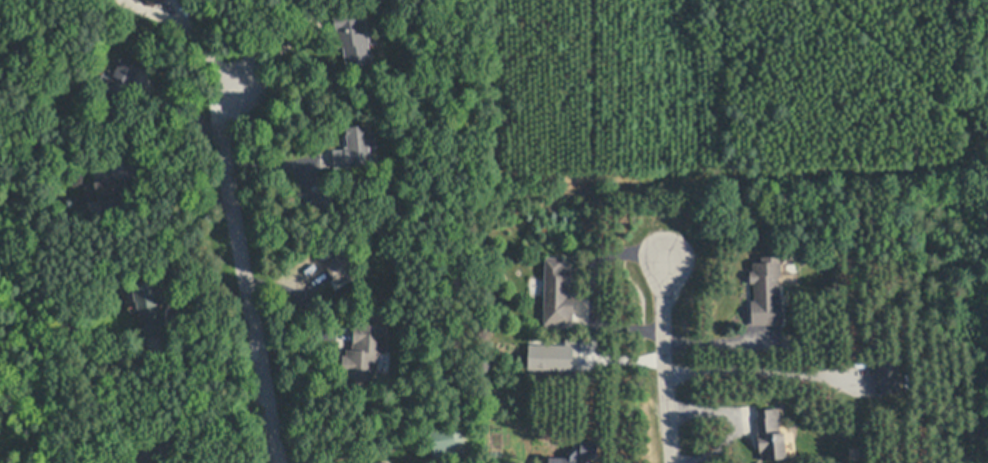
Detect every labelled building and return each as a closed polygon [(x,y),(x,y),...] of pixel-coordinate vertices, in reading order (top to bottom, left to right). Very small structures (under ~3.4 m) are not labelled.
[(167,0),(148,0),(158,9),(167,0)] [(362,5),(365,27),(367,27),(368,33),(369,33),(370,40),(369,40),(371,51),(372,51),(373,56),(371,56),(372,61),(347,64),(344,45),(340,46),(337,30),(336,30),(333,10),(362,5)] [(139,67),(130,86),(132,87),(120,114),(101,106),(107,91),(97,86),(102,74),(112,78),(121,58),(139,67)] [(368,124),(369,132),(378,131),(379,146),(371,147),(372,164),(336,167),(334,150),(345,149),(345,146),(349,145),(347,126),(368,124)] [(112,162),(115,178),(123,176),(127,195),(123,196),(126,208),(104,212),(101,200),(91,202),(87,199),(85,188),(87,184),(98,182),(94,166),(112,162)] [(325,206),(299,207),(299,191),(315,191),(315,188),(325,188),(325,206)] [(343,249),(324,259),(320,252),(339,242),(343,249)] [(358,273),(337,285),(324,262),(346,250),(358,273)] [(778,276),(779,299),(782,299),(782,324),(752,325),(751,300),(755,300),(754,283),(750,284),(750,271),(753,271),(753,263),(762,262),(762,256),(781,256),(781,276),(778,276)] [(572,263),(571,290),(568,290),(568,294),(574,294),(573,327),(544,326),(546,257),(566,257),(566,263),(572,263)] [(165,278),(169,303),(160,305),(165,334),(144,337),(140,309),(139,309),(137,301),(136,301),(133,284),(165,278)] [(388,324),(387,351),(378,350),(377,370),(373,370),(373,380),(346,378),(346,370),(343,370),(343,354),(347,354),(347,347),(353,347),(354,322),(388,324)] [(900,393),(875,394),(873,365),(899,364),(900,393)] [(777,407),(780,433),(784,432),(786,459),(762,461),(761,451),(759,451),(756,418),(758,418),(757,409),(777,407)] [(453,427),(453,431),(461,429),(464,442),(456,443),(458,454),(435,458),(431,431),(453,427)] [(580,458),(580,462),(549,462),(549,458),(558,458),(558,450),(569,450),(569,444),(581,445),(582,441),(597,441),(597,458),(580,458)]
